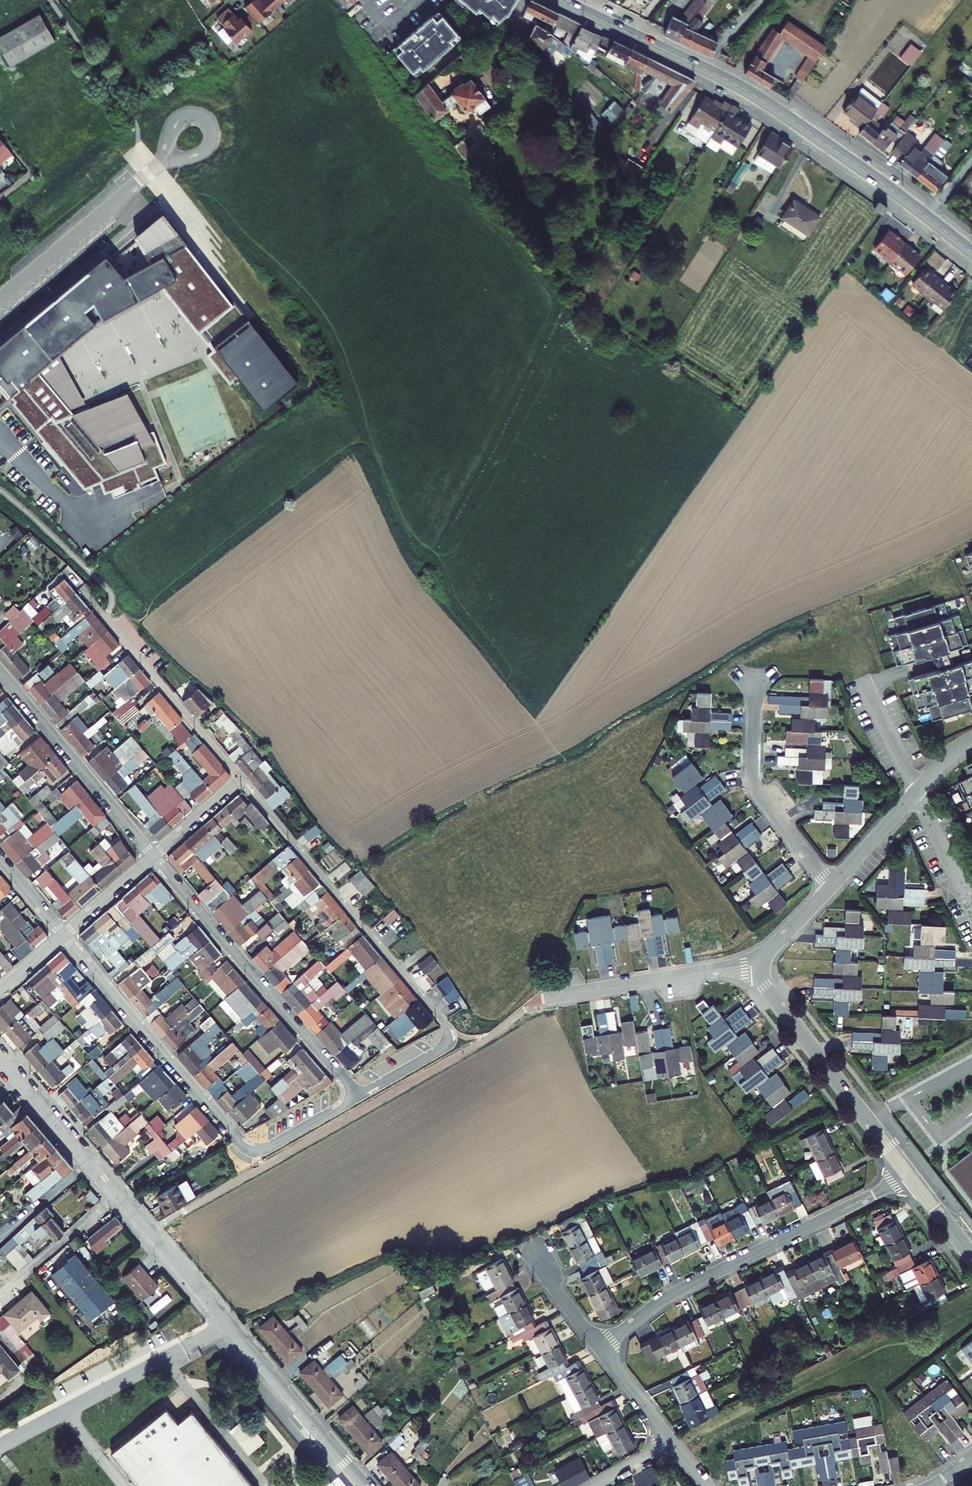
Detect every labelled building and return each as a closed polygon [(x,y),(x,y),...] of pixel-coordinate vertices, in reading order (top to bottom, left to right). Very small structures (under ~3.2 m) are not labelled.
[(271,0),(252,0),(245,6),(259,23),(277,7),(271,0)] [(352,0),(338,0),(341,4),(346,8),(354,2),(352,0)] [(507,15),(516,0),(462,0),(465,3),(476,12),(480,8),(491,18),(494,15),(499,21),(507,15)] [(579,29),(581,27),(528,0),(521,13),(552,28),(553,28),(573,38),(579,29)] [(698,3),(694,7),(693,7),(681,21),(675,18),(670,30),(666,37),(679,44),(689,24),(709,0),(693,0),(698,3)] [(679,44),(712,59),(720,43),(696,31),(705,21),(703,19),(715,4),(710,0),(709,0),(689,24),(679,44)] [(236,43),(252,29),(243,19),(241,21),(239,19),(229,8),(217,18),(226,29),(225,30),(236,43)] [(438,10),(433,15),(436,19),(442,15),(438,10)] [(433,15),(398,44),(402,49),(397,53),(413,72),(420,66),(422,69),(453,42),(450,39),(457,33),(442,15),(436,19),(433,15)] [(36,17),(0,41),(0,55),(11,71),(52,43),(36,17)] [(770,92),(774,85),(777,80),(765,73),(784,40),(812,57),(799,78),(805,82),(822,55),(827,48),(787,25),(781,35),(775,32),(762,48),(749,71),(746,77),(770,92)] [(571,53),(565,48),(552,40),(531,26),(526,37),(545,61),(552,49),(565,58),(571,53)] [(573,38),(565,48),(571,53),(573,55),(587,67),(594,53),(601,40),(579,29),(573,38)] [(457,33),(450,39),(453,42),(460,36),(457,33)] [(601,40),(594,53),(622,67),(624,63),(631,51),(602,37),(601,40)] [(402,49),(398,44),(393,49),(397,53),(402,49)] [(911,67),(922,53),(911,45),(900,59),(911,67)] [(641,76),(649,60),(631,51),(624,63),(622,67),(635,74),(641,76)] [(638,91),(646,97),(658,80),(674,88),(660,108),(670,115),(687,95),(689,89),(688,89),(693,82),(649,60),(641,76),(638,91)] [(422,69),(420,66),(413,72),(415,75),(422,69)] [(415,95),(414,96),(432,122),(447,112),(445,110),(457,102),(464,112),(472,107),(478,115),(489,108),(470,80),(463,86),(462,85),(450,94),(451,95),(440,102),(427,85),(415,95)] [(864,90),(858,97),(880,113),(885,107),(864,90)] [(716,132),(732,106),(724,101),(721,106),(706,96),(689,122),(699,128),(693,137),(707,145),(716,132)] [(880,113),(858,97),(852,105),(851,103),(848,107),(849,108),(846,113),(855,120),(852,123),(865,133),(880,113)] [(613,102),(602,114),(612,123),(623,111),(613,102)] [(885,107),(880,113),(865,133),(863,136),(875,145),(887,129),(880,123),(886,116),(888,117),(896,108),(888,102),(886,105),(885,107)] [(711,139),(722,145),(725,140),(738,149),(752,127),(736,117),(740,111),(732,106),(716,132),(711,139)] [(584,117),(598,135),(604,130),(590,112),(584,117)] [(920,121),(911,114),(900,127),(903,130),(901,133),(892,126),(877,146),(892,156),(894,154),(908,135),(914,128),(920,121)] [(683,130),(693,137),(699,128),(689,122),(683,130)] [(774,140),(776,137),(770,133),(755,155),(779,170),(791,151),(774,140)] [(919,143),(908,135),(894,154),(905,162),(903,165),(920,178),(933,162),(943,150),(934,143),(925,155),(916,148),(919,143)] [(451,150),(462,164),(479,152),(468,137),(451,150)] [(707,145),(717,152),(722,145),(711,139),(708,145),(707,145)] [(933,162),(920,178),(939,193),(946,184),(951,177),(947,174),(942,170),(948,163),(944,160),(956,144),(950,140),(943,150),(933,162)] [(0,141),(0,168),(13,157),(1,141),(0,141)] [(629,162),(621,173),(636,182),(643,171),(629,162)] [(812,236),(823,220),(798,203),(788,219),(812,236)] [(875,210),(881,215),(886,209),(879,204),(875,210)] [(129,392),(89,408),(60,356),(93,326),(165,287),(215,347),(207,354),(229,385),(240,375),(266,408),(300,383),(184,246),(189,242),(166,212),(138,234),(153,262),(125,277),(109,256),(0,345),(0,388),(10,397),(14,402),(87,488),(102,481),(105,492),(112,489),(115,495),(159,479),(154,466),(165,462),(157,445),(129,392)] [(878,260),(886,266),(902,246),(895,241),(897,239),(891,234),(889,237),(884,233),(871,250),(880,257),(878,260)] [(902,246),(886,266),(893,272),(895,270),(903,276),(917,258),(912,255),(914,252),(908,248),(907,250),(902,246)] [(925,302),(941,282),(924,268),(910,286),(919,294),(918,296),(925,302)] [(941,282),(925,302),(932,307),(933,305),(943,313),(957,295),(941,282)] [(34,607),(27,599),(18,608),(32,625),(40,619),(71,592),(61,580),(46,592),(52,600),(35,615),(31,610),(34,607)] [(89,610),(71,592),(40,619),(48,629),(64,615),(72,625),(89,610)] [(890,634),(899,664),(968,644),(959,614),(950,617),(945,600),(894,615),(898,632),(890,634)] [(49,645),(56,653),(67,645),(64,641),(75,632),(86,645),(105,629),(89,610),(72,625),(49,645)] [(4,621),(0,625),(0,642),(2,645),(0,647),(0,663),(4,667),(15,658),(22,652),(10,638),(15,635),(4,621)] [(116,643),(105,629),(86,645),(83,648),(94,661),(93,663),(97,668),(109,659),(104,653),(116,643)] [(113,687),(137,667),(125,653),(101,673),(113,687)] [(58,655),(39,671),(36,674),(41,680),(59,666),(64,663),(58,655)] [(26,671),(15,658),(4,667),(15,681),(26,671)] [(909,678),(918,710),(929,706),(933,721),(971,710),(971,660),(909,678)] [(36,674),(39,671),(32,664),(28,668),(34,675),(36,674)] [(38,683),(26,693),(37,706),(74,674),(67,666),(42,687),(38,683)] [(148,680),(137,667),(113,687),(121,696),(122,695),(125,698),(107,714),(113,721),(133,703),(136,701),(131,694),(148,680)] [(97,668),(81,682),(85,687),(101,673),(97,668)] [(52,725),(63,716),(54,705),(81,682),(74,674),(37,706),(52,725)] [(787,696),(787,704),(827,706),(827,693),(823,693),(823,679),(809,679),(809,691),(811,691),(811,694),(809,694),(809,697),(787,696)] [(827,706),(830,706),(831,680),(823,679),(823,693),(827,693),(827,706)] [(198,690),(184,702),(198,717),(213,704),(211,701),(198,690)] [(158,692),(143,704),(153,716),(150,719),(149,718),(144,722),(142,720),(134,728),(138,732),(158,715),(170,705),(158,692)] [(90,693),(63,716),(52,725),(55,728),(74,712),(76,713),(94,698),(90,693)] [(699,705),(699,709),(696,709),(691,709),(691,720),(731,721),(731,713),(710,712),(710,709),(708,709),(708,706),(710,706),(710,694),(696,694),(696,705),(699,705)] [(0,704),(0,725),(1,726),(0,727),(0,736),(22,717),(6,698),(0,704)] [(138,709),(133,703),(113,721),(118,727),(138,709)] [(153,716),(143,704),(140,707),(149,718),(150,719),(153,716)] [(826,717),(827,706),(787,704),(779,704),(779,712),(800,713),(800,716),(802,716),(802,720),(800,720),(791,719),(791,730),(815,731),(815,721),(812,721),(812,717),(815,717),(826,717)] [(169,728),(181,718),(170,705),(158,715),(169,728)] [(34,730),(22,717),(0,736),(0,751),(3,755),(8,751),(9,752),(34,730)] [(73,718),(58,731),(69,745),(80,735),(85,731),(73,718)] [(683,719),(683,730),(694,731),(697,731),(697,735),(694,735),(694,746),(708,747),(709,735),(707,735),(707,731),(709,731),(709,729),(730,729),(731,721),(691,720),(683,719)] [(249,752),(253,748),(244,736),(235,728),(226,737),(232,743),(234,741),(240,748),(229,757),(247,777),(257,769),(260,765),(249,752)] [(791,730),(786,730),(785,742),(809,743),(809,746),(806,746),(806,749),(785,748),(785,756),(825,757),(830,758),(831,758),(831,753),(825,752),(825,747),(821,746),(818,746),(818,743),(821,743),(821,731),(815,731),(791,730)] [(69,745),(80,759),(92,749),(80,735),(69,745)] [(39,737),(19,754),(35,773),(55,756),(39,737)] [(128,737),(109,754),(116,761),(134,745),(128,737)] [(202,782),(211,791),(229,775),(201,743),(190,752),(209,775),(202,782)] [(85,763),(101,783),(139,751),(134,745),(116,761),(109,754),(104,747),(85,763)] [(181,800),(189,793),(198,803),(211,791),(202,782),(173,749),(165,756),(182,774),(182,780),(172,789),(174,791),(181,800)] [(124,776),(145,758),(139,751),(101,783),(113,797),(130,783),(124,776)] [(685,755),(676,762),(681,770),(691,762),(685,755)] [(49,785),(67,770),(55,756),(35,773),(16,789),(21,794),(22,796),(35,785),(34,784),(42,777),(49,785)] [(777,756),(777,764),(798,765),(798,768),(800,768),(800,771),(798,771),(797,783),(822,784),(822,769),(824,769),(825,757),(785,756),(777,756)] [(687,807),(720,782),(715,775),(698,788),(696,786),(695,787),(692,784),(694,783),(702,777),(691,762),(681,770),(676,762),(667,769),(684,791),(686,789),(688,792),(686,794),(680,798),(687,807)] [(166,782),(153,767),(150,770),(163,784),(166,782)] [(268,781),(257,769),(247,777),(275,809),(289,796),(281,787),(279,789),(270,779),(268,781)] [(958,783),(971,811),(971,776),(958,783)] [(88,795),(76,781),(63,791),(75,805),(88,795)] [(680,812),(687,822),(699,812),(701,811),(703,814),(701,815),(712,829),(723,821),(731,815),(720,800),(712,806),(710,808),(708,805),(710,803),(708,801),(725,788),(720,782),(687,807),(680,812)] [(822,802),(822,810),(862,812),(862,800),(857,800),(855,800),(855,796),(857,796),(858,785),(844,785),(843,796),(846,797),(845,800),(843,800),(843,803),(822,802)] [(32,808),(50,792),(45,786),(27,802),(32,808)] [(169,829),(147,804),(132,787),(126,791),(125,793),(150,821),(143,826),(156,840),(169,829)] [(50,792),(32,808),(36,813),(37,813),(60,793),(55,788),(50,792)] [(163,791),(147,804),(169,829),(190,810),(181,800),(174,791),(167,796),(163,791)] [(86,819),(99,808),(88,795),(75,805),(86,819)] [(236,795),(223,807),(234,819),(250,837),(254,834),(238,815),(241,813),(257,831),(266,823),(250,804),(247,807),(236,795)] [(23,825),(6,806),(3,809),(19,828),(23,825)] [(223,807),(201,826),(218,846),(228,857),(234,852),(224,841),(222,843),(215,836),(234,819),(223,807)] [(3,831),(8,837),(16,831),(19,828),(3,809),(0,812),(0,834),(3,831)] [(861,823),(862,812),(822,810),(814,810),(813,818),(835,819),(835,822),(837,822),(837,826),(834,825),(834,837),(848,838),(849,827),(846,826),(846,823),(849,823),(861,823)] [(110,824),(106,817),(94,827),(88,833),(93,839),(110,824)] [(88,833),(94,827),(88,821),(79,828),(85,835),(88,833)] [(721,836),(723,839),(721,841),(717,844),(724,853),(756,828),(751,822),(734,835),(732,833),(730,834),(728,831),(730,830),(723,821),(712,829),(719,838),(721,836)] [(0,844),(0,847),(14,864),(52,832),(49,828),(45,823),(25,840),(16,831),(8,837),(0,844)] [(201,826),(182,844),(192,856),(205,845),(211,852),(218,846),(201,826)] [(300,837),(306,844),(317,835),(311,828),(300,837)] [(744,848),(761,835),(756,828),(724,853),(718,858),(725,867),(735,859),(737,858),(739,861),(737,862),(743,870),(755,862),(748,853),(746,854),(744,851),(746,850),(744,848)] [(52,832),(14,864),(26,878),(49,859),(43,852),(58,838),(52,832)] [(98,844),(121,870),(134,858),(125,849),(119,840),(112,847),(104,838),(98,844)] [(101,889),(121,870),(98,844),(97,843),(89,851),(102,866),(91,876),(101,889)] [(211,878),(192,856),(182,844),(168,856),(165,859),(179,875),(183,872),(190,865),(207,886),(214,881),(211,878)] [(307,870),(287,846),(272,859),(286,875),(280,880),(284,885),(280,889),(282,892),(307,870)] [(67,893),(79,908),(101,889),(91,876),(76,860),(66,869),(78,883),(67,893)] [(755,893),(787,870),(782,863),(766,876),(764,873),(762,875),(760,872),(762,870),(755,862),(743,870),(750,879),(752,877),(754,880),(752,882),(749,884),(755,893)] [(373,888),(361,873),(358,869),(347,879),(363,897),(373,888)] [(56,910),(57,910),(66,920),(79,908),(67,893),(46,870),(36,879),(46,890),(49,887),(58,897),(55,900),(50,904),(56,910)] [(148,870),(131,885),(142,897),(146,901),(162,887),(148,870)] [(305,910),(326,891),(307,870),(282,892),(273,899),(277,904),(290,893),(300,903),(296,907),(301,912),(305,910)] [(755,893),(749,898),(756,907),(766,900),(768,898),(770,901),(768,903),(775,912),(786,903),(778,892),(776,893),(773,890),(775,889),(792,876),(787,870),(755,893)] [(903,885),(901,885),(901,882),(903,882),(904,870),(890,870),(890,881),(892,881),(892,885),(889,885),(885,885),(884,895),(924,897),(924,889),(903,888),(903,885)] [(1,900),(4,904),(17,893),(5,879),(0,884),(0,901),(1,900)] [(211,890),(217,885),(214,881),(203,890),(196,896),(203,904),(214,894),(211,890)] [(119,896),(135,914),(148,903),(146,901),(142,897),(131,885),(119,896)] [(203,904),(211,915),(229,899),(217,885),(211,890),(214,894),(203,904)] [(46,890),(55,900),(58,897),(49,887),(46,890)] [(345,913),(326,891),(305,910),(311,917),(315,914),(320,919),(318,920),(318,921),(313,926),(320,934),(326,929),(345,913)] [(211,915),(228,934),(253,913),(267,901),(259,893),(241,909),(231,897),(229,899),(211,915)] [(924,897),(884,895),(876,895),(876,906),(888,907),(890,907),(890,911),(888,910),(887,922),(910,923),(911,912),(902,911),(900,911),(900,907),(902,908),(903,905),(924,906),(924,897)] [(135,914),(119,896),(115,900),(131,917),(135,914)] [(110,904),(126,922),(131,917),(115,900),(110,904)] [(90,922),(100,934),(105,930),(110,935),(125,921),(110,904),(90,922)] [(14,906),(6,913),(15,924),(24,917),(14,906)] [(650,908),(646,909),(655,958),(666,957),(662,934),(677,932),(674,916),(663,918),(662,912),(651,914),(650,908)] [(655,958),(646,909),(638,910),(640,922),(622,925),(625,941),(627,953),(640,951),(638,939),(646,938),(650,959),(655,958)] [(859,925),(859,910),(845,909),(845,920),(848,920),(847,925),(845,925),(845,928),(823,927),(823,935),(863,936),(863,925),(859,925)] [(399,917),(393,910),(387,916),(382,920),(388,926),(399,917)] [(25,964),(40,951),(15,924),(6,913),(0,918),(0,938),(6,933),(21,949),(16,954),(25,964)] [(228,934),(241,949),(256,936),(262,942),(273,932),(285,922),(279,915),(265,927),(253,913),(228,934)] [(339,940),(346,948),(362,934),(345,913),(326,929),(337,942),(339,940)] [(625,941),(622,925),(610,927),(608,915),(595,918),(603,966),(614,965),(611,944),(625,941)] [(24,917),(15,924),(40,951),(53,939),(44,928),(40,931),(36,926),(34,928),(24,917)] [(603,966),(595,918),(587,919),(589,931),(573,934),(576,950),(594,947),(598,967),(603,966)] [(126,965),(112,948),(106,940),(100,934),(90,922),(76,934),(91,951),(95,947),(101,953),(104,951),(116,964),(104,973),(109,980),(126,965)] [(285,922),(273,932),(278,938),(290,928),(287,925),(285,922)] [(932,946),(932,942),(934,942),(944,943),(945,924),(921,924),(920,942),(923,942),(922,946),(920,946),(914,946),(913,957),(955,958),(955,950),(934,949),(934,946),(932,946)] [(209,940),(197,926),(174,946),(170,941),(172,939),(165,931),(148,946),(153,953),(165,966),(171,973),(195,952),(209,940)] [(381,956),(362,934),(346,948),(335,957),(341,963),(353,953),(367,969),(381,956)] [(863,936),(823,935),(815,935),(815,942),(836,943),(836,946),(839,946),(839,951),(836,951),(836,961),(850,962),(850,951),(847,951),(848,947),(850,947),(862,947),(863,936)] [(106,940),(112,948),(118,944),(111,936),(106,940)] [(210,964),(221,954),(209,940),(195,952),(201,959),(192,967),(205,980),(216,970),(210,964)] [(252,961),(263,975),(295,947),(289,940),(272,955),(266,949),(252,961)] [(282,975),(309,950),(306,946),(302,941),(295,947),(263,975),(282,996),(292,987),(282,975)] [(148,946),(130,962),(136,968),(115,987),(126,1000),(138,989),(150,979),(146,974),(149,971),(151,973),(157,969),(151,962),(143,969),(139,965),(153,953),(148,946)] [(1,950),(0,952),(0,962),(12,976),(19,970),(1,950)] [(69,975),(76,969),(61,951),(47,963),(63,981),(80,1001),(81,1000),(94,988),(88,981),(80,988),(69,975)] [(104,951),(101,953),(112,967),(116,964),(104,951)] [(417,964),(424,973),(437,962),(430,953),(417,964)] [(401,979),(381,956),(367,969),(356,978),(360,981),(367,975),(383,994),(401,979)] [(943,973),(933,972),(931,972),(931,969),(933,969),(934,966),(955,967),(955,958),(913,957),(904,956),(904,968),(919,968),(921,968),(921,972),(919,972),(918,991),(931,992),(939,992),(942,992),(943,973)] [(244,981),(227,961),(216,970),(205,980),(203,982),(206,985),(207,984),(222,1001),(226,997),(244,981)] [(854,977),(855,973),(857,973),(857,962),(850,962),(836,961),(833,961),(832,973),(843,974),(845,974),(845,977),(843,976),(842,979),(814,978),(813,986),(861,988),(861,977),(857,977),(854,977)] [(80,1001),(63,981),(47,963),(27,980),(50,1007),(57,1000),(55,997),(61,992),(74,1006),(80,1001)] [(300,1017),(328,992),(323,986),(315,992),(307,984),(315,977),(325,968),(324,967),(320,963),(292,987),(282,996),(300,1017)] [(146,999),(138,989),(126,1000),(143,1019),(153,1010),(182,985),(174,977),(172,980),(172,981),(155,996),(157,997),(153,1001),(149,997),(146,999)] [(323,986),(315,977),(307,984),(315,992),(323,986)] [(419,999),(401,979),(383,994),(382,995),(400,1016),(406,1011),(419,999)] [(262,1001),(244,981),(226,997),(244,1017),(262,1001)] [(300,1017),(311,1030),(318,1037),(330,1026),(323,1019),(318,1013),(344,990),(343,989),(338,983),(328,992),(300,1017)] [(861,988),(813,986),(813,995),(834,996),(834,998),(837,999),(836,1003),(834,1003),(834,1013),(848,1014),(848,1003),(846,1003),(846,999),(849,999),(861,1000),(861,988)] [(87,1007),(81,1012),(88,1021),(84,1023),(89,1029),(112,1010),(100,996),(94,988),(81,1000),(87,1007)] [(943,1006),(943,1002),(945,1002),(953,1003),(954,993),(942,992),(939,992),(931,992),(931,1002),(933,1002),(933,1006),(931,1006),(918,1005),(918,1010),(918,1015),(918,1016),(966,1018),(966,1010),(945,1009),(945,1006),(943,1006)] [(222,1001),(219,1003),(237,1023),(244,1017),(226,997),(222,1001)] [(19,1020),(15,1015),(21,1010),(10,998),(0,1007),(0,1026),(6,1032),(19,1020)] [(163,1021),(157,1015),(147,1023),(160,1037),(198,1004),(194,999),(183,1008),(181,1006),(163,1021)] [(419,999),(406,1011),(426,1034),(439,1023),(431,1014),(419,999)] [(709,1008),(703,1000),(696,1005),(702,1014),(709,1008)] [(41,1001),(30,1011),(19,1020),(6,1032),(19,1048),(36,1033),(36,1032),(38,1029),(42,1033),(58,1019),(53,1014),(40,1026),(32,1016),(45,1005),(41,1001)] [(237,1023),(232,1027),(237,1032),(244,1025),(246,1027),(258,1016),(263,1023),(255,1031),(260,1036),(278,1020),(262,1001),(244,1017),(237,1023)] [(203,1009),(198,1004),(160,1037),(171,1050),(193,1031),(187,1023),(203,1009)] [(709,1008),(702,1014),(709,1023),(711,1021),(713,1024),(707,1029),(714,1037),(746,1013),(741,1007),(724,1020),(722,1017),(720,1019),(718,1016),(720,1014),(713,1005),(709,1008)] [(123,1024),(112,1010),(89,1029),(96,1036),(102,1031),(103,1033),(107,1030),(110,1034),(123,1024)] [(153,1010),(143,1019),(147,1023),(157,1015),(153,1010)] [(708,1042),(714,1051),(725,1043),(726,1042),(728,1045),(727,1046),(734,1056),(752,1042),(745,1033),(736,1039),(734,1036),(736,1035),(734,1032),(751,1020),(746,1013),(714,1037),(708,1042)] [(612,1014),(603,1016),(610,1056),(611,1064),(624,1062),(622,1049),(635,1046),(633,1035),(631,1024),(621,1026),(622,1034),(616,1036),(612,1014)] [(895,1026),(896,1016),(882,1015),(881,1028),(884,1028),(884,1031),(881,1031),(881,1034),(852,1032),(852,1040),(900,1042),(900,1030),(895,1030),(893,1030),(893,1026),(895,1026)] [(338,1033),(331,1025),(330,1026),(318,1037),(336,1058),(374,1024),(367,1016),(341,1040),(336,1034),(338,1033)] [(582,1042),(584,1055),(599,1053),(600,1058),(610,1056),(603,1016),(596,1017),(600,1039),(582,1042)] [(215,1023),(210,1018),(200,1026),(206,1032),(215,1023)] [(58,1019),(42,1033),(49,1040),(41,1047),(38,1043),(25,1055),(39,1071),(52,1059),(62,1050),(63,1050),(53,1038),(65,1027),(58,1019)] [(945,1019),(945,1036),(971,1036),(971,1020),(945,1019)] [(260,1036),(259,1038),(271,1052),(281,1043),(287,1049),(297,1041),(278,1020),(260,1036)] [(177,1057),(194,1075),(211,1060),(209,1058),(212,1055),(206,1048),(213,1042),(212,1040),(222,1031),(215,1023),(206,1032),(177,1057)] [(374,1024),(336,1058),(348,1071),(367,1055),(360,1047),(369,1039),(382,1056),(392,1048),(381,1032),(374,1024)] [(660,1030),(667,1078),(683,1075),(684,1082),(696,1080),(690,1046),(674,1048),(671,1028),(660,1030)] [(90,1041),(96,1036),(89,1029),(83,1033),(90,1041)] [(667,1078),(660,1030),(651,1032),(655,1052),(648,1053),(645,1033),(633,1035),(635,1046),(639,1070),(654,1068),(657,1079),(667,1078)] [(83,1033),(76,1039),(80,1044),(82,1047),(90,1041),(83,1033)] [(140,1047),(128,1034),(101,1059),(108,1066),(124,1051),(127,1054),(111,1068),(110,1067),(103,1073),(106,1077),(140,1047)] [(63,1050),(62,1050),(66,1055),(80,1044),(76,1039),(63,1050)] [(900,1042),(852,1040),(852,1048),(873,1049),(873,1052),(875,1052),(875,1057),(872,1057),(872,1068),(886,1068),(886,1057),(884,1057),(884,1053),(887,1053),(899,1054),(900,1042)] [(194,1075),(210,1094),(222,1083),(212,1072),(238,1050),(231,1042),(211,1060),(194,1075)] [(756,1061),(754,1058),(752,1060),(750,1057),(758,1050),(752,1042),(734,1056),(739,1061),(728,1069),(739,1084),(777,1054),(772,1048),(756,1061)] [(94,1045),(85,1054),(89,1058),(99,1050),(94,1045)] [(151,1063),(153,1061),(140,1047),(106,1077),(113,1085),(131,1069),(136,1075),(135,1075),(140,1082),(155,1068),(151,1063)] [(288,1084),(314,1061),(303,1048),(286,1063),(292,1069),(282,1077),(283,1078),(288,1084)] [(241,1054),(248,1061),(253,1067),(259,1074),(265,1070),(246,1049),(241,1054)] [(739,1084),(746,1093),(756,1085),(758,1084),(760,1087),(758,1088),(765,1097),(783,1083),(776,1074),(770,1079),(768,1080),(766,1077),(768,1076),(766,1074),(782,1061),(777,1054),(739,1084)] [(52,1059),(39,1071),(52,1087),(74,1069),(70,1063),(61,1070),(52,1059)] [(248,1061),(236,1071),(242,1077),(253,1067),(248,1061)] [(314,1085),(326,1074),(314,1061),(288,1084),(277,1094),(280,1097),(282,1100),(285,1097),(301,1083),(308,1090),(314,1085)] [(160,1073),(155,1068),(140,1082),(137,1084),(153,1102),(157,1099),(174,1084),(162,1071),(160,1073)] [(215,1099),(228,1113),(251,1093),(265,1081),(260,1075),(233,1098),(226,1090),(215,1099)] [(283,1078),(272,1088),(277,1094),(288,1084),(283,1078)] [(78,1101),(71,1093),(81,1084),(78,1081),(75,1083),(72,1079),(65,1086),(67,1089),(58,1097),(68,1109),(78,1101)] [(784,1101),(781,1098),(783,1096),(790,1091),(783,1083),(765,1097),(771,1105),(773,1104),(776,1107),(774,1108),(764,1116),(771,1125),(809,1095),(804,1089),(787,1102),(785,1099),(784,1101)] [(167,1112),(185,1096),(174,1084),(157,1099),(167,1112)] [(228,1113),(240,1126),(263,1106),(251,1093),(228,1113)] [(122,1096),(109,1108),(114,1113),(127,1101),(123,1097),(122,1096)] [(0,1103),(0,1131),(3,1135),(9,1129),(27,1114),(20,1106),(13,1113),(3,1101),(0,1103)] [(87,1127),(104,1112),(98,1105),(89,1114),(78,1101),(68,1109),(80,1123),(82,1121),(87,1127)] [(274,1118),(290,1109),(283,1101),(269,1113),(274,1118)] [(207,1121),(195,1107),(172,1128),(180,1138),(171,1145),(170,1143),(167,1146),(171,1151),(174,1148),(195,1131),(207,1121)] [(139,1115),(134,1109),(118,1122),(112,1115),(108,1119),(107,1117),(102,1122),(88,1133),(101,1148),(128,1125),(139,1115)] [(37,1125),(27,1114),(9,1129),(16,1136),(0,1150),(0,1157),(37,1125)] [(156,1116),(147,1124),(152,1129),(154,1132),(163,1124),(156,1116)] [(195,1131),(174,1148),(181,1155),(195,1143),(196,1145),(203,1139),(208,1145),(220,1134),(207,1121),(195,1131)] [(168,1130),(163,1124),(154,1132),(160,1138),(163,1135),(168,1130)] [(30,1152),(47,1137),(37,1125),(0,1157),(0,1163),(1,1164),(23,1145),(30,1152)] [(135,1134),(128,1125),(101,1148),(115,1164),(129,1152),(123,1145),(135,1134)] [(833,1152),(825,1136),(824,1137),(820,1130),(801,1139),(804,1146),(809,1144),(817,1160),(833,1152)] [(167,1146),(170,1143),(163,1135),(160,1138),(167,1146)] [(39,1163),(57,1148),(47,1137),(30,1152),(7,1171),(11,1176),(33,1157),(39,1163)] [(167,1146),(160,1138),(149,1147),(159,1160),(171,1151),(167,1146)] [(74,1168),(57,1148),(39,1163),(31,1170),(43,1182),(36,1187),(26,1196),(33,1204),(74,1168)] [(825,1176),(828,1182),(844,1175),(833,1152),(817,1160),(825,1176)] [(949,1170),(971,1199),(971,1152),(949,1170)] [(825,1176),(817,1160),(809,1164),(817,1179),(825,1176)] [(31,1170),(25,1175),(36,1187),(43,1182),(31,1170)] [(161,1190),(171,1210),(190,1199),(180,1181),(161,1190)] [(779,1215),(801,1204),(790,1181),(767,1192),(770,1198),(779,1215)] [(756,1226),(779,1215),(770,1198),(748,1209),(756,1226)] [(734,1237),(756,1226),(748,1209),(741,1213),(738,1206),(722,1214),(734,1237)] [(50,1216),(43,1208),(21,1226),(28,1234),(31,1231),(36,1238),(42,1232),(50,1242),(60,1233),(47,1218),(50,1216)] [(582,1212),(558,1223),(569,1247),(592,1235),(582,1212)] [(722,1214),(700,1226),(707,1241),(714,1238),(718,1245),(734,1237),(722,1214)] [(903,1236),(895,1220),(893,1220),(890,1214),(874,1221),(885,1244),(903,1236)] [(86,1239),(97,1253),(107,1245),(104,1241),(122,1227),(114,1217),(86,1239)] [(707,1241),(700,1226),(693,1229),(690,1224),(675,1232),(677,1236),(686,1253),(701,1246),(701,1244),(707,1241)] [(79,1242),(73,1235),(63,1243),(69,1251),(79,1242)] [(592,1235),(569,1247),(576,1262),(578,1262),(581,1269),(603,1258),(592,1235)] [(677,1236),(654,1247),(663,1264),(686,1253),(677,1236)] [(910,1252),(903,1236),(885,1244),(897,1267),(912,1259),(909,1252),(910,1252)] [(861,1257),(852,1239),(829,1250),(838,1268),(861,1257)] [(639,1276),(663,1264),(654,1247),(630,1259),(636,1271),(639,1276)] [(838,1268),(829,1250),(806,1261),(815,1279),(838,1268)] [(44,1273),(87,1321),(109,1301),(67,1253),(44,1273)] [(603,1258),(581,1269),(584,1276),(580,1278),(588,1294),(605,1285),(613,1281),(605,1265),(609,1263),(606,1257),(603,1258)] [(485,1267),(497,1289),(513,1281),(514,1281),(502,1258),(485,1267)] [(890,1279),(900,1273),(908,1289),(914,1286),(937,1275),(929,1259),(916,1266),(912,1259),(897,1267),(886,1272),(889,1278),(890,1279)] [(815,1279),(806,1261),(783,1272),(792,1290),(796,1299),(813,1291),(808,1282),(815,1279)] [(766,1295),(772,1306),(782,1300),(777,1290),(781,1288),(785,1294),(792,1290),(783,1272),(780,1266),(757,1277),(766,1295)] [(138,1268),(122,1282),(141,1305),(158,1291),(138,1268)] [(889,1278),(886,1272),(881,1274),(884,1281),(889,1278)] [(937,1275),(914,1286),(922,1302),(928,1299),(931,1306),(947,1298),(944,1291),(945,1291),(937,1275)] [(766,1295),(757,1277),(733,1288),(742,1307),(766,1295)] [(516,1288),(513,1281),(497,1289),(487,1295),(491,1301),(501,1296),(504,1302),(509,1312),(526,1303),(518,1288),(516,1288)] [(617,1308),(605,1285),(588,1294),(600,1316),(617,1308)] [(742,1307),(733,1288),(709,1300),(718,1318),(742,1307)] [(0,1315),(0,1334),(6,1340),(36,1314),(39,1318),(49,1310),(31,1289),(0,1315)] [(931,1306),(928,1299),(922,1302),(926,1309),(931,1306)] [(692,1318),(700,1336),(708,1333),(704,1325),(718,1318),(709,1300),(695,1307),(699,1315),(692,1318)] [(499,1317),(509,1312),(504,1302),(494,1307),(499,1317)] [(534,1319),(526,1303),(509,1312),(499,1317),(510,1339),(521,1334),(536,1326),(532,1319),(534,1319)] [(297,1314),(293,1317),(303,1328),(307,1325),(297,1314)] [(255,1328),(269,1344),(284,1331),(270,1315),(255,1328)] [(700,1336),(692,1318),(669,1329),(678,1347),(682,1355),(699,1346),(695,1339),(700,1336)] [(533,1336),(541,1352),(558,1343),(547,1321),(536,1326),(521,1334),(524,1340),(533,1336)] [(431,1329),(416,1336),(418,1339),(419,1342),(434,1335),(431,1329)] [(644,1341),(645,1342),(653,1359),(654,1359),(678,1347),(669,1329),(644,1341)] [(299,1350),(284,1331),(269,1344),(285,1363),(299,1350)] [(5,1395),(33,1371),(6,1340),(0,1334),(0,1389),(5,1395)] [(971,1364),(971,1340),(960,1349),(971,1364)] [(646,1363),(654,1359),(653,1359),(645,1342),(644,1341),(637,1344),(646,1363)] [(553,1375),(569,1366),(566,1359),(558,1343),(541,1352),(549,1368),(538,1374),(541,1380),(553,1375)] [(353,1365),(341,1351),(325,1366),(334,1376),(341,1370),(343,1373),(353,1365)] [(226,1369),(219,1361),(207,1371),(214,1379),(226,1369)] [(566,1396),(591,1383),(583,1367),(582,1368),(579,1361),(569,1366),(553,1375),(556,1381),(558,1380),(566,1396)] [(297,1375),(309,1390),(323,1378),(311,1363),(297,1375)] [(689,1378),(685,1371),(668,1380),(679,1404),(697,1395),(706,1391),(698,1374),(689,1378)] [(338,1395),(323,1378),(309,1390),(324,1407),(338,1395)] [(946,1380),(923,1398),(937,1416),(946,1410),(955,1421),(969,1410),(957,1394),(951,1399),(946,1393),(952,1388),(946,1380)] [(578,1418),(604,1405),(591,1383),(566,1396),(578,1418)] [(706,1391),(697,1395),(705,1412),(715,1407),(707,1390),(706,1391)] [(697,1395),(679,1404),(691,1428),(718,1414),(715,1407),(705,1412),(697,1395)] [(930,1421),(937,1416),(923,1398),(901,1415),(907,1423),(916,1416),(921,1423),(912,1429),(923,1445),(940,1433),(930,1421)] [(613,1400),(604,1405),(578,1418),(581,1417),(584,1423),(588,1422),(597,1439),(626,1425),(617,1409),(618,1408),(613,1400)] [(385,1403),(381,1407),(378,1403),(365,1413),(375,1426),(392,1412),(385,1403)] [(336,1421),(350,1437),(363,1425),(349,1408),(336,1421)] [(180,1421),(179,1422),(176,1418),(165,1409),(109,1452),(135,1485),(252,1485),(195,1410),(180,1421)] [(229,1433),(247,1458),(263,1446),(245,1421),(229,1433)] [(854,1460),(849,1439),(842,1441),(840,1432),(848,1430),(846,1421),(818,1427),(822,1450),(833,1448),(836,1463),(854,1460)] [(948,1421),(944,1424),(956,1440),(964,1434),(956,1424),(952,1426),(948,1421)] [(886,1443),(882,1424),(858,1429),(860,1437),(849,1439),(854,1460),(864,1458),(865,1464),(874,1462),(871,1446),(886,1443)] [(950,1445),(956,1440),(944,1424),(940,1427),(944,1433),(942,1435),(950,1445)] [(378,1442),(363,1425),(350,1437),(364,1454),(378,1442)] [(626,1425),(597,1439),(603,1452),(614,1447),(618,1454),(636,1445),(626,1425)] [(394,1427),(384,1437),(394,1448),(404,1439),(394,1427)] [(791,1432),(793,1441),(802,1440),(803,1448),(795,1449),(800,1470),(817,1466),(814,1451),(822,1450),(818,1427),(791,1432)] [(800,1470),(795,1449),(788,1451),(786,1443),(757,1448),(761,1466),(778,1463),(781,1479),(793,1477),(792,1471),(800,1470)] [(757,1448),(733,1452),(735,1461),(727,1462),(730,1483),(738,1481),(739,1485),(746,1485),(750,1485),(747,1469),(761,1466),(757,1448)] [(891,1471),(888,1457),(887,1452),(881,1453),(882,1460),(879,1461),(882,1473),(891,1471)] [(553,1468),(563,1485),(570,1485),(589,1476),(578,1455),(553,1468)] [(828,1455),(823,1456),(827,1478),(838,1476),(835,1464),(830,1465),(828,1455)] [(898,1455),(888,1457),(891,1471),(901,1469),(898,1455)] [(390,1485),(404,1473),(390,1456),(376,1467),(390,1485)] [(827,1478),(823,1456),(819,1457),(821,1467),(816,1468),(818,1480),(827,1478)] [(390,1485),(391,1485),(415,1485),(404,1473),(390,1485)] [(764,1485),(775,1485),(773,1481),(769,1482),(767,1473),(762,1474),(764,1485)] [(516,1485),(533,1485),(527,1474),(513,1481),(516,1485)]
